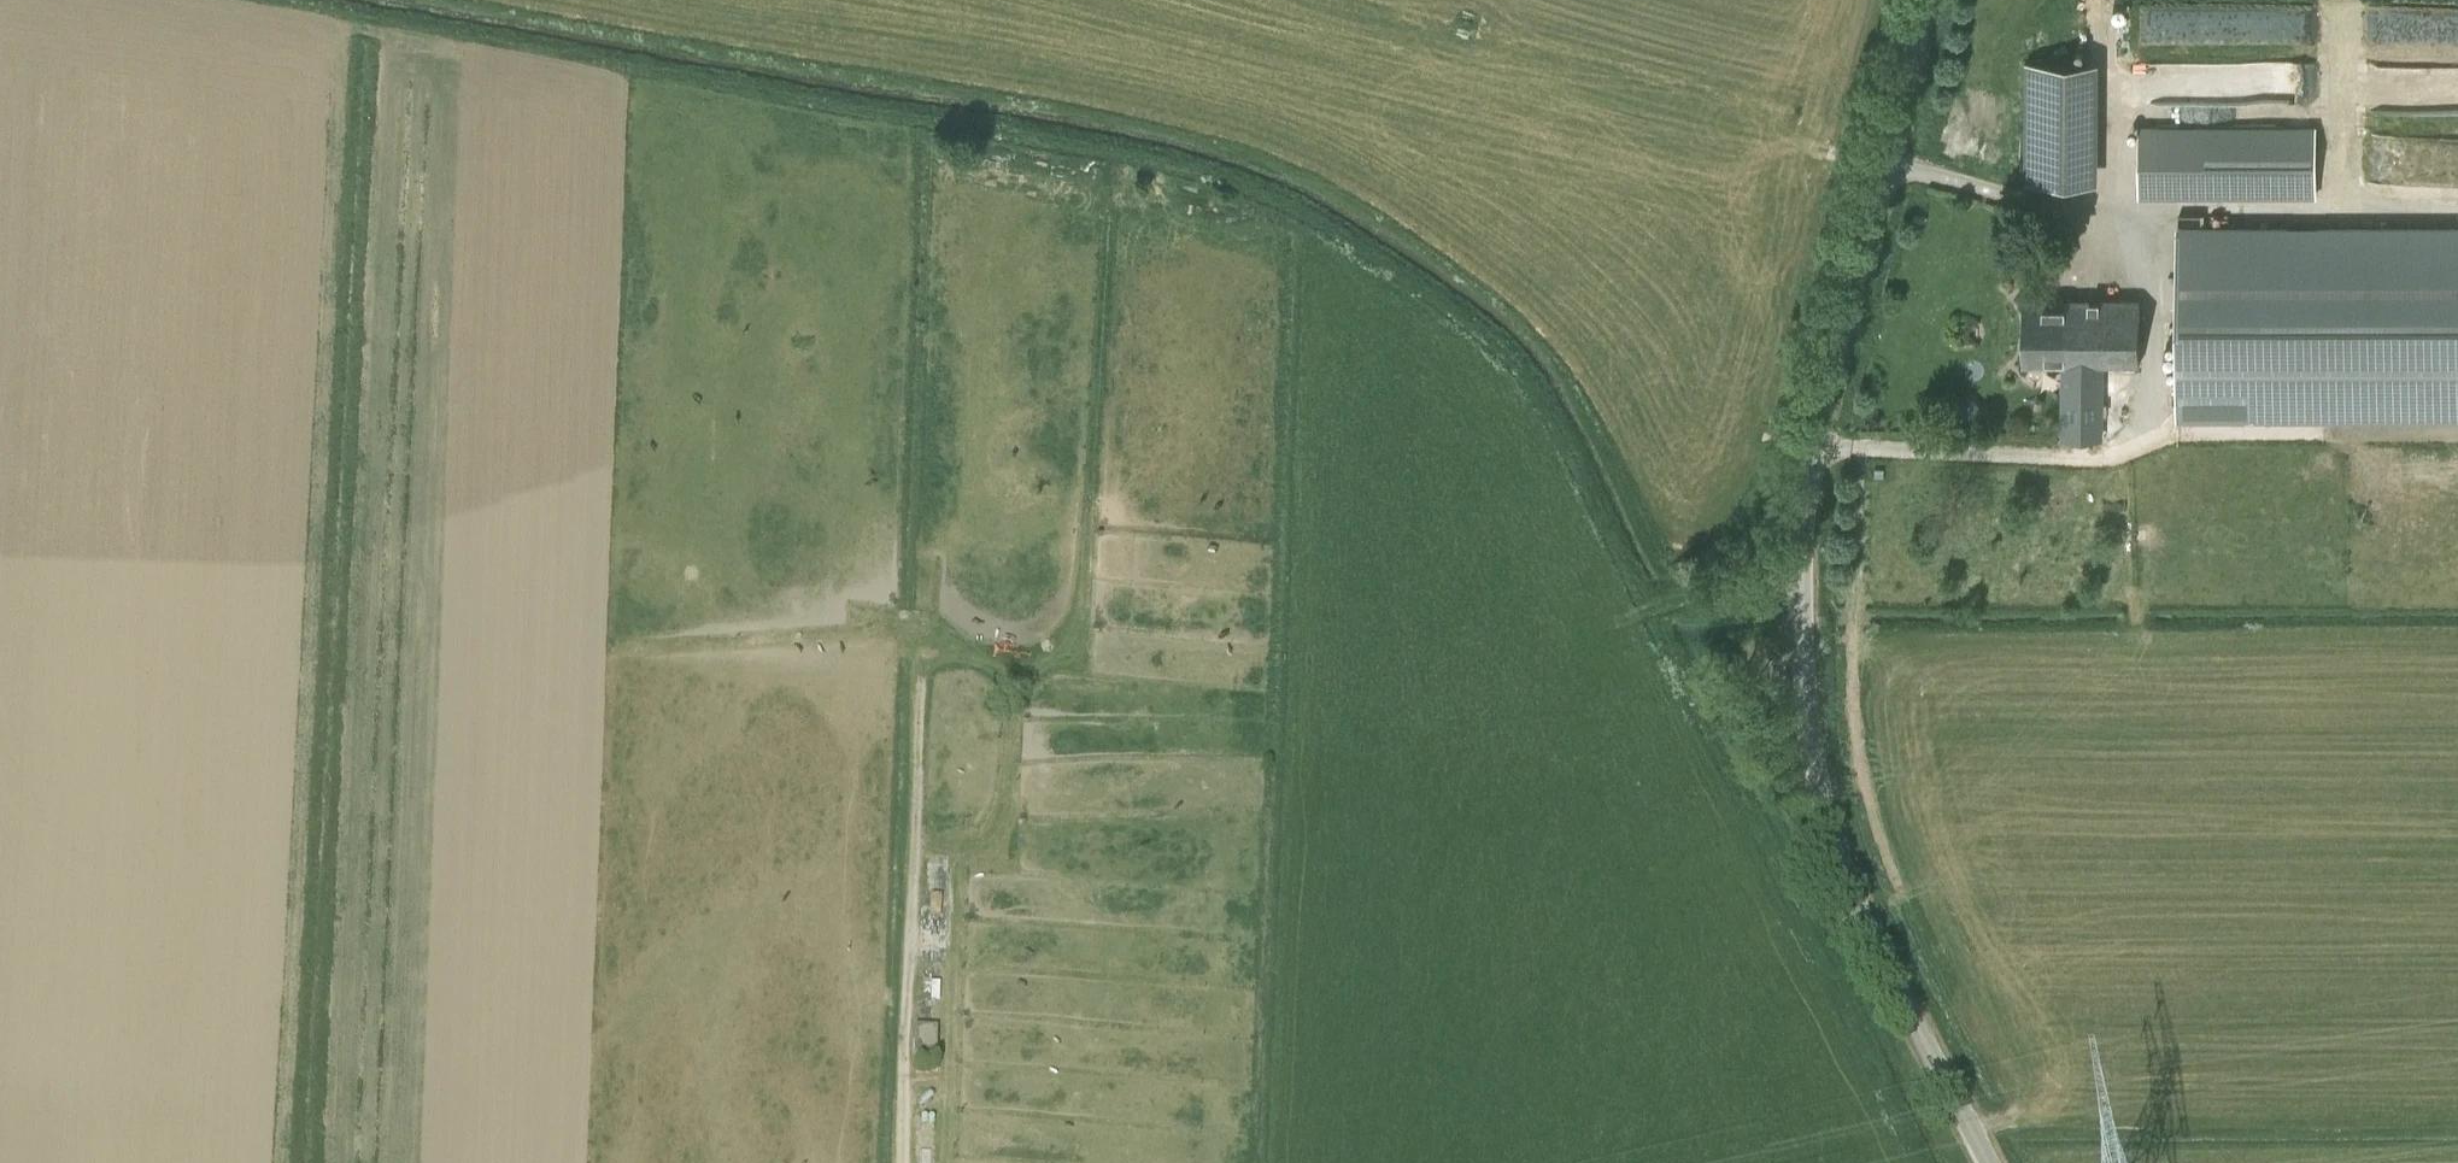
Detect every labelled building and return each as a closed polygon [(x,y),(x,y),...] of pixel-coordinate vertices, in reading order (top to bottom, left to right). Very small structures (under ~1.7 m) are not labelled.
[(2088,60),(2025,60),(2025,181),(2088,181),(2088,60)] [(2139,196),(2204,196),(2315,195),(2314,127),(2139,128),(2139,196)] [(2178,229),(2177,410),(2457,411),(2457,230),(2178,229)] [(2064,437),(2100,437),(2101,364),(2140,364),(2139,300),(2024,300),(2024,363),(2064,363),(2064,437)] [(915,1026),(915,1052),(937,1053),(937,1027),(915,1026)]
